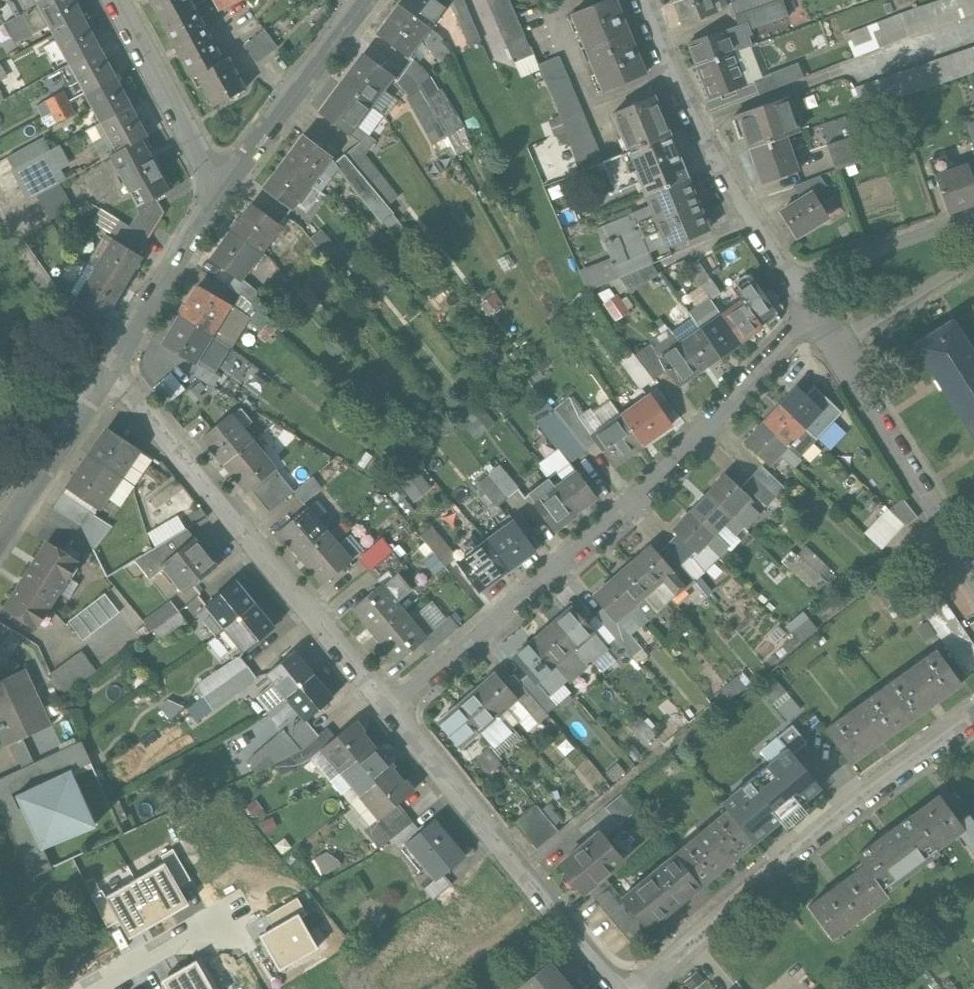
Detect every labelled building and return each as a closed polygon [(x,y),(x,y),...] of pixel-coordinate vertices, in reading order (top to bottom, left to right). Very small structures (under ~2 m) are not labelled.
[(7,2),(16,2),(22,15),(39,6),(51,0),(6,0),(7,2)] [(39,6),(54,35),(84,20),(73,0),(51,0),(39,6)] [(162,23),(193,6),(190,0),(150,0),(162,23)] [(237,0),(212,0),(218,10),(237,0)] [(400,7),(429,28),(450,0),(406,0),(400,7)] [(466,9),(462,0),(451,0),(456,14),(466,9)] [(507,44),(512,42),(519,60),(532,55),(509,0),(488,0),(507,44)] [(571,15),(603,91),(645,74),(615,0),(607,0),(571,15)] [(710,0),(680,0),(671,3),(679,26),(715,13),(710,0)] [(733,17),(737,28),(744,25),(746,30),(786,15),(780,0),(755,9),(733,17)] [(844,35),(853,58),(973,15),(973,0),(944,0),(844,35)] [(732,18),(733,17),(755,9),(753,3),(745,6),(744,2),(728,8),(732,18)] [(162,23),(191,78),(223,61),(193,6),(162,23)] [(407,56),(429,28),(400,7),(379,35),(407,56)] [(466,9),(456,14),(470,47),(481,42),(466,9)] [(84,20),(54,35),(70,65),(100,49),(84,20)] [(687,43),(696,66),(732,53),(748,47),(744,36),(748,35),(746,30),(744,25),(737,28),(723,33),(722,31),(687,43)] [(421,39),(441,60),(450,54),(442,38),(429,28),(421,39)] [(265,32),(245,47),(257,63),(277,48),(265,32)] [(854,88),(862,111),(973,73),(973,47),(854,88)] [(100,49),(70,65),(86,94),(115,78),(100,49)] [(744,86),(732,53),(696,66),(708,99),(744,86)] [(364,56),(343,85),(371,106),(393,78),(364,56)] [(579,172),(602,162),(582,112),(558,57),(537,66),(561,121),(579,172)] [(228,59),(223,61),(191,78),(197,88),(202,85),(213,106),(245,90),(228,59)] [(414,60),(397,83),(412,98),(418,112),(439,93),(431,78),(414,60)] [(752,83),(756,96),(802,79),(797,64),(769,75),(752,83)] [(115,78),(86,94),(101,124),(131,108),(115,78)] [(350,135),(371,106),(343,85),(321,114),(350,135)] [(62,92),(37,106),(42,117),(51,112),(69,103),(62,92)] [(462,129),(439,93),(428,103),(456,155),(468,149),(462,129)] [(613,114),(628,152),(669,136),(653,97),(613,114)] [(749,149),(784,137),(797,133),(785,100),(737,116),(749,149)] [(74,113),(69,103),(51,112),(57,123),(74,113)] [(445,137),(428,103),(418,112),(434,142),(435,143),(445,137)] [(131,108),(101,124),(117,153),(141,140),(147,137),(131,108)] [(356,147),(364,156),(376,139),(358,125),(350,135),(361,143),(356,147)] [(688,180),(669,136),(628,152),(602,162),(612,186),(637,176),(646,196),(688,180)] [(304,137),(283,165),(311,186),(322,171),(332,158),(304,137)] [(784,137),(749,149),(761,184),(796,172),(784,137)] [(50,151),(43,138),(8,157),(14,170),(50,151)] [(828,145),(836,172),(859,164),(851,138),(828,145)] [(141,140),(117,153),(110,156),(138,206),(138,207),(156,198),(169,190),(141,140)] [(356,147),(345,156),(369,186),(381,177),(364,156),(356,147)] [(65,181),(50,151),(14,170),(12,170),(28,201),(36,196),(59,184),(65,181)] [(94,152),(77,161),(82,171),(100,163),(94,152)] [(345,156),(333,166),(358,195),(369,186),(345,156)] [(927,162),(932,178),(949,172),(944,157),(927,162)] [(307,192),(311,186),(283,165),(265,190),(293,210),(297,205),(307,192)] [(932,178),(945,215),(973,204),(973,185),(967,166),(949,172),(932,178)] [(322,171),(311,186),(318,191),(330,177),(322,171)] [(381,177),(369,186),(387,206),(398,197),(381,177)] [(796,186),(803,199),(811,193),(812,194),(824,187),(819,178),(796,186)] [(707,229),(688,180),(646,196),(650,207),(602,226),(608,241),(602,244),(610,262),(611,266),(647,252),(647,253),(707,229)] [(72,209),(59,184),(36,196),(49,220),(72,209)] [(392,214),(369,186),(358,196),(381,224),(392,214)] [(307,192),(297,205),(304,210),(314,197),(307,192)] [(803,199),(780,214),(795,238),(827,219),(812,194),(811,193),(803,199)] [(164,213),(156,198),(138,207),(138,206),(135,207),(139,214),(130,227),(148,238),(164,213)] [(252,205),(232,232),(261,253),(280,227),(252,205)] [(141,250),(148,238),(130,227),(118,220),(110,232),(141,250)] [(322,230),(311,238),(326,258),(337,250),(322,230)] [(240,281),(261,253),(232,232),(212,260),(240,281)] [(113,240),(95,269),(124,286),(141,257),(113,240)] [(652,265),(647,253),(647,252),(611,266),(610,262),(580,274),(587,291),(616,279),(648,267),(652,265)] [(706,253),(696,259),(709,278),(719,271),(706,253)] [(696,259),(683,268),(696,287),(709,278),(696,259)] [(648,267),(616,279),(621,291),(652,278),(648,267)] [(107,315),(124,286),(95,269),(78,297),(83,301),(103,313),(107,315)] [(241,294),(249,285),(243,278),(240,281),(234,277),(227,287),(241,294)] [(742,302),(721,316),(740,343),(740,344),(762,328),(757,322),(774,310),(752,278),(734,291),(742,302)] [(249,285),(241,294),(254,307),(263,298),(249,285)] [(199,286),(181,316),(211,335),(229,305),(199,286)] [(241,294),(233,308),(260,333),(269,322),(254,307),(241,294)] [(90,335),(103,313),(83,301),(75,314),(90,335)] [(247,321),(229,305),(211,335),(231,347),(247,321)] [(194,364),(211,335),(181,316),(163,346),(194,364)] [(721,316),(701,331),(719,357),(740,343),(721,316)] [(962,419),(973,412),(973,356),(952,322),(929,336),(931,339),(917,349),(962,419)] [(701,331),(680,345),(699,371),(719,357),(701,331)] [(678,386),(699,371),(680,345),(675,337),(658,349),(664,357),(659,359),(667,370),(678,386)] [(664,357),(658,349),(655,350),(651,344),(635,355),(654,381),(667,370),(659,359),(664,357)] [(654,381),(635,355),(632,352),(619,361),(641,390),(654,381)] [(199,364),(192,376),(214,389),(221,377),(199,364)] [(248,370),(242,379),(262,393),(267,384),(248,370)] [(154,389),(167,405),(185,391),(172,374),(154,389)] [(205,388),(199,381),(187,392),(195,402),(202,396),(200,393),(205,388)] [(797,389),(780,406),(803,428),(820,411),(797,389)] [(670,426),(650,397),(621,417),(641,447),(670,426)] [(571,462),(598,443),(593,436),(595,435),(582,416),(584,414),(573,398),(539,423),(552,440),(553,439),(571,462)] [(816,441),(803,428),(780,406),(763,424),(786,447),(799,459),(816,441)] [(476,441),(496,425),(481,407),(461,423),(476,441)] [(203,439),(225,465),(252,442),(242,430),(251,422),(240,408),(203,439)] [(838,411),(823,428),(832,437),(848,420),(838,411)] [(973,438),(973,412),(962,419),(973,438)] [(598,443),(614,466),(641,447),(621,417),(595,435),(593,436),(598,443)] [(744,444),(768,466),(786,447),(763,424),(744,444)] [(108,429),(90,456),(120,476),(129,463),(138,450),(108,429)] [(247,492),(250,490),(275,469),(252,442),(225,465),(247,492)] [(159,464),(138,450),(129,463),(155,482),(159,464)] [(97,509),(120,476),(90,456),(67,489),(97,509)] [(760,467),(752,475),(775,496),(783,488),(760,467)] [(498,468),(489,476),(508,499),(518,491),(498,468)] [(295,493),(275,469),(250,490),(269,514),(295,493)] [(398,484),(414,503),(432,489),(416,469),(398,484)] [(578,473),(557,488),(575,514),(596,498),(578,473)] [(752,475),(743,484),(766,505),(775,496),(752,475)] [(497,508),(508,499),(489,476),(478,485),(497,508)] [(748,498),(725,476),(708,494),(732,516),(745,528),(758,514),(745,502),(748,498)] [(313,478),(295,493),(304,504),(322,489),(313,478)] [(555,529),(575,514),(557,488),(549,479),(529,494),(555,529)] [(67,489),(54,508),(73,519),(80,524),(107,577),(135,560),(141,557),(134,545),(120,553),(114,543),(108,528),(109,526),(93,516),(97,509),(67,489)] [(691,512),(714,534),(732,516),(708,494),(691,512)] [(903,500),(890,511),(907,527),(917,518),(903,500)] [(47,543),(54,548),(73,519),(54,508),(35,538),(46,545),(47,543)] [(279,532),(301,558),(329,534),(307,508),(279,532)] [(697,553),(706,544),(720,557),(729,548),(714,534),(691,512),(674,531),(679,535),(697,553)] [(486,542),(507,571),(535,551),(514,522),(486,542)] [(150,579),(164,568),(161,565),(194,538),(187,529),(141,557),(135,560),(150,579)] [(338,545),(329,534),(301,558),(324,585),(364,551),(350,535),(338,545)] [(437,535),(426,543),(445,567),(456,558),(437,535)] [(691,558),(697,553),(679,535),(665,547),(690,576),(697,585),(708,576),(691,558)] [(896,535),(881,548),(890,557),(905,545),(896,535)] [(201,546),(194,538),(161,565),(164,568),(184,593),(221,564),(205,542),(201,546)] [(507,571),(486,542),(459,562),(479,591),(507,571)] [(46,545),(7,609),(35,627),(76,562),(54,548),(47,543),(46,545)] [(360,561),(369,571),(386,557),(377,546),(360,561)] [(632,564),(653,588),(666,603),(684,587),(681,584),(671,573),(672,571),(657,554),(652,547),(632,564)] [(690,576),(665,547),(657,554),(672,571),(671,573),(681,584),(690,576)] [(381,586),(404,567),(392,552),(386,557),(369,571),(381,586)] [(796,556),(786,567),(815,594),(825,584),(796,556)] [(613,580),(634,604),(653,588),(632,564),(613,580)] [(354,609),(375,635),(403,613),(396,604),(413,591),(401,576),(408,570),(404,567),(381,586),(354,609)] [(890,579),(874,592),(887,607),(902,595),(890,579)] [(634,604),(613,580),(594,597),(604,609),(615,621),(628,610),(641,625),(647,620),(634,604)] [(205,622),(217,636),(254,604),(236,582),(206,607),(213,616),(205,622)] [(917,605),(963,676),(973,669),(973,648),(937,592),(917,605)] [(83,641),(119,613),(105,595),(69,623),(83,641)] [(171,601),(142,621),(152,632),(154,631),(179,613),(171,601)] [(274,628),(254,604),(217,636),(234,656),(240,650),(243,653),(274,628)] [(571,608),(552,625),(574,649),(593,633),(586,625),(571,608)] [(615,621),(604,609),(595,617),(632,658),(642,649),(625,630),(623,631),(615,621)] [(188,625),(179,613),(154,631),(163,643),(188,625)] [(411,623),(403,613),(375,635),(398,662),(418,645),(434,631),(422,615),(411,623)] [(632,658),(595,617),(586,625),(593,633),(605,647),(604,648),(621,668),(632,658)] [(449,618),(434,631),(418,645),(428,657),(459,630),(449,618)] [(808,618),(790,633),(800,643),(817,629),(808,618)] [(1,651),(12,631),(0,623),(0,650),(1,651)] [(554,666),(574,649),(552,625),(533,641),(554,666)] [(535,683),(554,666),(533,641),(514,658),(521,667),(535,683)] [(936,650),(881,690),(905,724),(961,684),(936,650)] [(258,698),(269,712),(314,674),(295,652),(268,675),(275,684),(258,698)] [(82,653),(51,675),(61,697),(95,672),(82,653)] [(239,658),(200,683),(196,690),(201,699),(187,710),(196,723),(257,680),(239,658)] [(526,691),(535,683),(521,667),(512,674),(526,691)] [(0,682),(0,727),(42,708),(25,670),(0,682)] [(334,698),(314,674),(269,712),(268,713),(281,730),(298,716),(306,721),(334,698)] [(496,674),(477,691),(498,715),(516,699),(517,699),(503,682),(496,674)] [(526,691),(512,674),(503,682),(517,699),(516,699),(538,724),(548,715),(538,705),(526,691)] [(736,677),(720,690),(730,701),(745,688),(736,677)] [(849,764),(905,724),(881,690),(824,731),(849,764)] [(510,730),(498,715),(477,691),(457,707),(479,732),(491,746),(510,730)] [(538,705),(548,715),(559,706),(549,695),(538,705)] [(170,721),(184,708),(168,701),(159,708),(170,721)] [(459,748),(479,732),(457,707),(438,724),(459,748)] [(0,727),(0,735),(5,747),(10,744),(22,769),(0,780),(0,812),(31,878),(52,869),(43,850),(96,825),(71,772),(91,763),(81,742),(35,764),(23,738),(51,725),(42,708),(0,727)] [(256,774),(290,756),(298,753),(319,736),(306,721),(286,734),(284,731),(248,761),(256,774)] [(321,751),(339,773),(372,746),(361,733),(362,732),(354,722),(334,739),(320,750),(321,751)] [(789,749),(794,755),(808,743),(792,726),(777,739),(787,751),(789,749)] [(320,750),(334,739),(326,729),(319,736),(298,753),(290,756),(300,769),(321,751),(320,750)] [(652,733),(643,741),(650,750),(659,742),(652,733)] [(350,804),(359,797),(391,770),(393,768),(385,758),(384,760),(372,746),(339,773),(330,781),(350,804)] [(787,751),(722,804),(727,811),(754,843),(821,788),(794,755),(789,749),(787,751)] [(403,783),(391,770),(359,797),(378,820),(397,804),(413,791),(405,782),(403,783)] [(623,794),(605,809),(620,826),(637,811),(623,794)] [(939,797),(912,817),(936,850),(959,833),(963,830),(959,824),(939,797)] [(397,804),(378,820),(364,831),(379,849),(392,839),(412,822),(397,804)] [(536,807),(516,822),(537,849),(558,832),(536,807)] [(727,811),(675,855),(701,887),(754,843),(727,811)] [(881,891),(936,850),(912,817),(856,859),(863,867),(881,891)] [(959,824),(963,830),(959,833),(973,853),(973,852),(973,825),(968,817),(959,824)] [(466,856),(435,819),(420,831),(403,844),(405,846),(417,860),(422,856),(428,864),(423,868),(434,881),(435,882),(443,875),(466,856)] [(420,831),(412,822),(392,839),(401,849),(405,846),(403,844),(420,831)] [(622,861),(599,834),(561,865),(584,893),(587,890),(604,876),(622,861)] [(165,864),(179,888),(191,881),(173,850),(160,857),(165,864)] [(649,930),(701,887),(675,855),(623,898),(648,928),(649,930)] [(165,864),(135,880),(159,922),(189,905),(179,888),(165,864)] [(881,891),(863,867),(807,909),(831,940),(887,898),(881,891)] [(433,899),(451,884),(443,875),(435,882),(434,881),(424,889),(433,899)] [(648,928),(623,898),(604,876),(587,890),(631,943),(648,928)] [(159,922),(135,880),(105,897),(119,922),(129,939),(159,922)] [(107,929),(119,922),(105,897),(101,891),(91,897),(107,929)] [(297,898),(266,916),(273,928),(298,914),(300,919),(307,915),(297,898)] [(279,971),(318,949),(300,919),(298,914),(273,928),(260,936),(279,971)] [(162,981),(166,988),(212,988),(196,961),(162,981)] [(517,988),(571,988),(548,962),(516,988),(517,988)] [(689,988),(696,988),(705,982),(697,973),(684,983),(689,988)]
